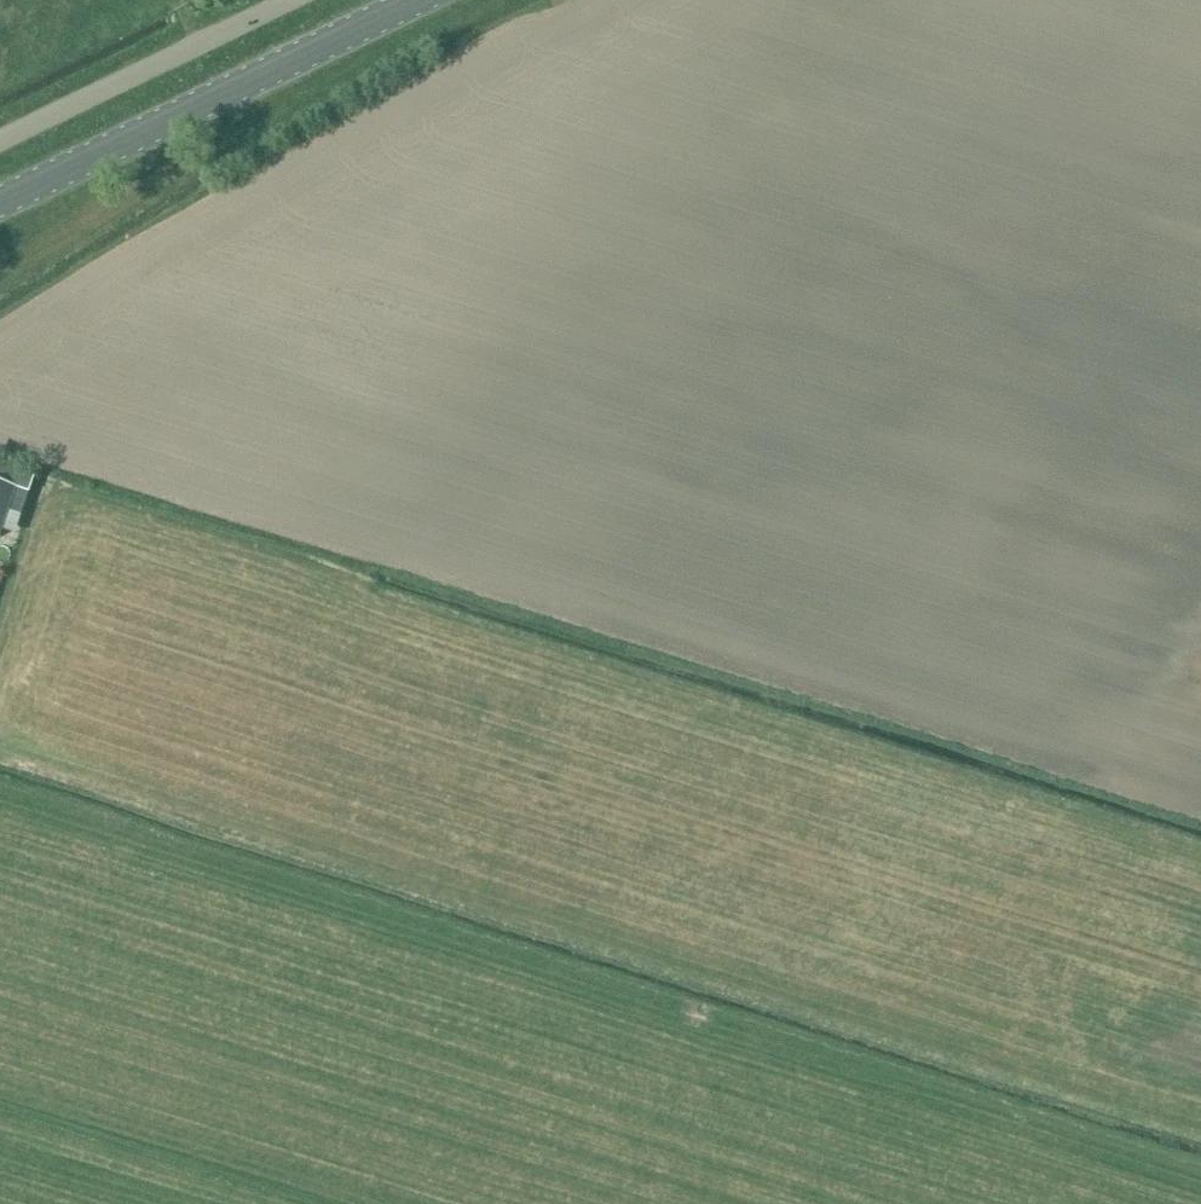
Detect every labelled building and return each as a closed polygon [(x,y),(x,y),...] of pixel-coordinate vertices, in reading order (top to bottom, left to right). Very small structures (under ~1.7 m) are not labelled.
[(15,488),(0,483),(0,534),(15,488)]
